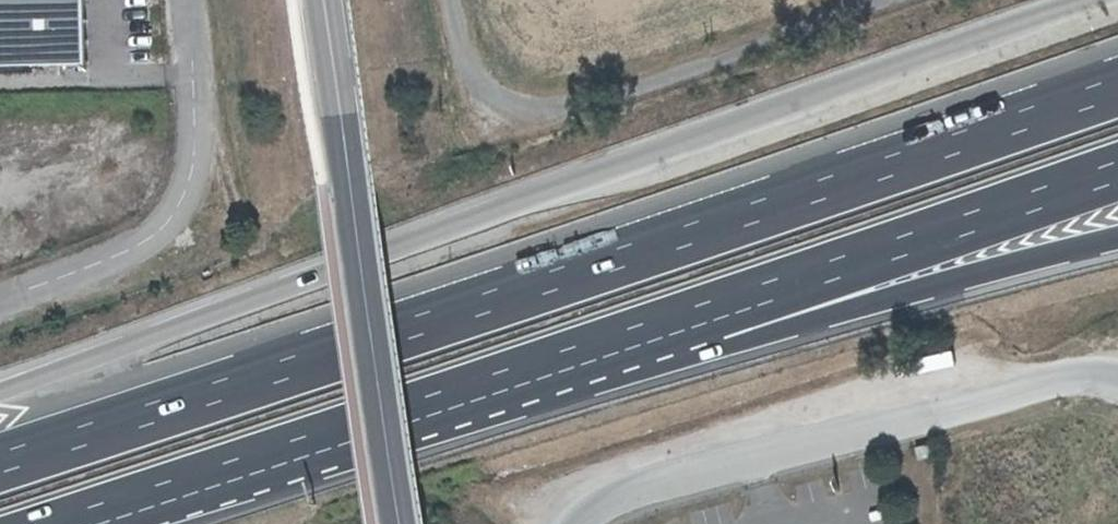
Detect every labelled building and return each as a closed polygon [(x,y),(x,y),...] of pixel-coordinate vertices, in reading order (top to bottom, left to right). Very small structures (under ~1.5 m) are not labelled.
[(99,64),(98,0),(0,0),(0,66),(99,64)] [(32,93),(85,93),(85,69),(32,69),(32,93)] [(926,444),(913,448),(916,459),(928,456),(926,444)]
